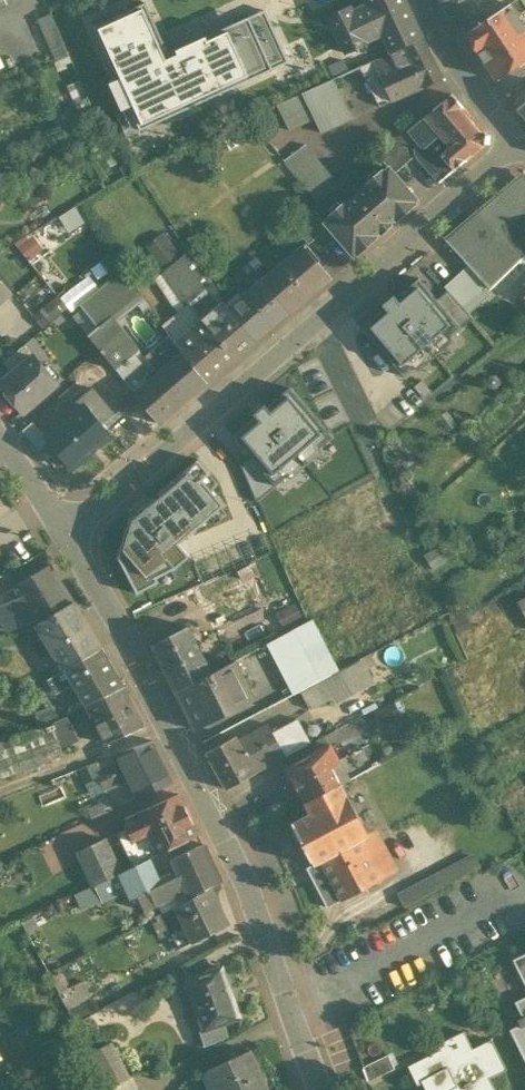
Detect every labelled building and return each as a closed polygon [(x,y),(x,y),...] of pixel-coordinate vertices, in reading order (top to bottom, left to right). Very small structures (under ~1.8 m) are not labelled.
[(405,0),(367,0),(369,4),(383,33),(392,52),(423,38),(405,0)] [(441,2),(462,35),(466,33),(488,18),(477,0),(441,0),(441,2)] [(488,18),(511,2),(510,0),(477,0),(488,18)] [(179,54),(177,50),(170,53),(147,2),(94,26),(141,130),(262,75),(237,22),(207,36),(209,40),(230,30),(250,75),(144,124),(100,28),(144,8),(168,59),(179,54)] [(466,33),(478,52),(479,51),(498,79),(524,60),(524,23),(511,2),(488,18),(466,33)] [(369,4),(353,12),(350,6),(329,16),(347,53),(368,43),(367,41),(383,33),(369,4)] [(207,36),(177,50),(179,54),(168,59),(144,8),(100,28),(144,124),(250,75),(230,30),(209,40),(207,36)] [(237,22),(262,75),(291,62),(266,9),(237,22)] [(58,26),(52,13),(39,19),(56,61),(70,55),(58,26)] [(423,38),(392,52),(393,54),(375,60),(361,66),(381,106),(425,87),(426,88),(444,78),(423,38)] [(334,78),(303,93),(315,118),(322,132),(353,118),(334,78)] [(303,93),(277,104),(290,130),(315,118),(303,93)] [(453,94),(411,128),(423,143),(418,147),(421,151),(420,158),(440,182),(486,143),(487,134),(453,94)] [(411,128),(401,136),(400,134),(377,153),(389,167),(390,167),(395,173),(417,154),(414,150),(418,147),(423,143),(411,128)] [(339,184),(306,144),(284,160),(317,202),(339,184)] [(383,170),(368,183),(369,185),(347,204),(346,202),(330,216),(331,217),(326,222),(330,227),(353,254),(356,251),(358,253),(359,252),(357,250),(358,246),(370,236),(374,236),(375,238),(377,237),(375,235),(380,231),(382,233),(392,224),(390,222),(395,217),(397,220),(398,218),(397,216),(397,212),(409,202),(413,203),(415,205),(416,203),(414,201),(417,199),(395,173),(390,167),(389,167),(384,172),(383,170)] [(523,175),(521,175),(519,176),(446,239),(470,265),(489,285),(491,288),(524,254),(524,176),(523,175)] [(326,222),(313,206),(303,215),(320,235),(330,227),(326,222)] [(77,207),(35,228),(41,240),(84,220),(77,207)] [(320,235),(303,215),(292,223),(310,244),(320,235)] [(18,245),(31,258),(44,245),(32,232),(18,245)] [(182,257),(162,232),(147,244),(168,269),(182,257)] [(305,245),(263,281),(289,312),(331,276),(305,245)] [(182,257),(168,269),(190,302),(214,283),(191,250),(182,257)] [(470,265),(466,269),(485,288),(489,285),(470,265)] [(485,288),(466,269),(447,286),(466,306),(485,288)] [(143,297),(124,270),(111,281),(132,307),(143,297)] [(513,283),(524,296),(524,271),(513,283)] [(0,274),(0,281),(7,289),(11,287),(0,274)] [(420,278),(397,297),(401,302),(419,286),(451,323),(403,364),(371,327),(389,311),(385,307),(363,326),(406,376),(417,367),(413,363),(448,333),(451,337),(462,328),(437,299),(420,278)] [(10,292),(7,289),(0,281),(0,301),(10,292)] [(132,307),(111,281),(95,294),(113,316),(112,316),(115,320),(132,307)] [(263,281),(230,309),(256,340),(289,312),(263,281)] [(214,283),(190,302),(203,320),(225,302),(214,283)] [(419,286),(401,302),(397,297),(395,294),(383,304),(385,307),(389,311),(371,327),(403,364),(451,323),(419,286)] [(449,290),(437,299),(462,328),(474,318),(449,290)] [(113,316),(95,294),(82,305),(99,327),(112,316),(113,316)] [(62,311),(53,300),(34,315),(44,327),(62,311)] [(230,309),(225,302),(203,320),(176,343),(184,352),(183,353),(208,381),(256,340),(230,309)] [(115,320),(112,316),(99,327),(89,335),(110,361),(118,370),(140,351),(115,320)] [(25,345),(5,362),(13,372),(34,355),(25,345)] [(158,374),(140,351),(118,370),(127,382),(136,393),(158,374)] [(158,374),(136,393),(160,422),(208,381),(183,353),(158,374)] [(13,372),(0,383),(24,410),(23,410),(25,412),(58,384),(34,355),(13,372)] [(110,361),(97,370),(114,393),(127,382),(118,370),(110,361)] [(290,387),(268,406),(272,411),(290,395),(322,432),(274,473),(242,436),(260,420),(256,416),(234,435),(276,485),(287,476),(284,472),(319,443),(322,446),(333,437),(308,408),(290,387)] [(94,388),(67,410),(72,416),(47,438),(50,441),(72,467),(111,434),(103,424),(115,413),(94,388)] [(290,395),(272,411),(268,406),(266,403),(254,413),(256,416),(260,420),(242,436),(274,473),(322,432),(290,395)] [(47,438),(33,421),(23,430),(40,450),(50,441),(47,438)] [(226,505),(204,479),(212,473),(199,458),(159,493),(162,497),(189,474),(197,483),(199,481),(219,504),(163,553),(168,559),(148,575),(126,549),(134,520),(149,507),(146,504),(130,517),(121,548),(135,563),(126,570),(138,593),(160,582),(158,578),(177,568),(191,556),(180,543),(226,505)] [(197,483),(189,474),(162,497),(149,507),(134,520),(126,549),(148,575),(168,559),(163,553),(219,504),(199,481),(197,483)] [(52,564),(16,586),(23,598),(35,618),(39,624),(75,602),(52,564)] [(196,587),(195,587),(214,627),(255,607),(237,569),(234,571),(221,576),(196,587)] [(0,608),(0,612),(10,629),(35,618),(23,598),(0,608)] [(39,624),(38,624),(47,638),(36,645),(42,654),(52,648),(66,669),(103,648),(75,602),(39,624)] [(189,627),(154,645),(177,691),(212,673),(207,664),(217,659),(207,639),(197,644),(189,627)] [(310,636),(281,651),(302,690),(337,671),(329,657),(323,661),(310,636)] [(103,648),(66,669),(74,683),(74,684),(87,705),(125,686),(126,687),(103,648)] [(212,673),(177,691),(197,729),(257,699),(237,660),(212,673)] [(337,671),(302,690),(312,708),(334,697),(337,703),(372,684),(359,660),(337,671)] [(66,669),(49,679),(57,693),(74,684),(74,683),(66,669)] [(125,686),(87,705),(107,743),(146,727),(126,687),(125,686)] [(395,702),(374,712),(380,724),(401,714),(395,702)] [(61,720),(12,737),(12,738),(26,773),(63,759),(57,743),(77,735),(67,717),(61,720)] [(274,733),(287,756),(312,742),(299,719),(274,733)] [(269,723),(239,739),(257,772),(287,756),(274,733),(269,723)] [(239,739),(237,736),(207,752),(227,788),(257,772),(239,739)] [(0,743),(0,782),(26,773),(12,738),(0,743)] [(153,739),(117,753),(122,763),(131,779),(140,797),(174,782),(153,739)] [(330,745),(288,768),(307,803),(342,784),(333,766),(339,763),(330,745)] [(122,763),(97,773),(106,789),(131,779),(122,763)] [(369,835),(342,784),(307,803),(312,813),(293,824),(315,865),(308,868),(329,907),(342,900),(343,901),(383,879),(399,871),(378,830),(369,835)] [(180,793),(139,811),(142,818),(127,825),(128,828),(118,833),(134,866),(151,858),(200,834),(180,793)] [(110,799),(89,808),(93,818),(114,809),(110,799)] [(106,838),(80,850),(96,885),(97,885),(120,873),(122,872),(106,838)] [(222,882),(205,843),(173,858),(178,870),(160,878),(169,900),(188,891),(191,898),(210,888),(222,882)] [(474,855),(400,895),(406,906),(480,867),(474,855)] [(122,872),(120,873),(128,889),(133,899),(151,890),(158,905),(162,903),(169,900),(160,878),(151,858),(134,866),(122,872)] [(120,873),(97,885),(104,900),(128,889),(120,873)] [(191,898),(176,905),(187,925),(195,942),(229,924),(210,888),(191,898)] [(169,900),(162,903),(165,911),(176,905),(191,898),(188,891),(169,900)] [(35,915),(22,921),(28,931),(40,925),(35,915)] [(187,925),(173,932),(182,949),(195,942),(187,925)] [(515,959),(524,980),(524,954),(515,959)] [(223,967),(188,979),(206,1029),(224,1022),(240,1016),(223,967)] [(165,979),(144,989),(149,999),(170,989),(165,979)] [(93,996),(73,1007),(80,1019),(100,1008),(93,996)] [(517,1002),(524,1016),(519,1019),(521,1024),(512,1029),(524,1056),(524,998),(517,1002)] [(109,1044),(93,1015),(78,1023),(93,1053),(109,1044)] [(206,1029),(201,1030),(206,1044),(228,1036),(224,1022),(206,1029)] [(465,1032),(443,1043),(446,1048),(411,1066),(419,1083),(424,1081),(429,1089),(496,1089),(489,1077),(506,1069),(492,1041),(474,1050),(465,1032)] [(131,1078),(112,1042),(109,1044),(93,1053),(112,1088),(131,1078)] [(209,1069),(218,1089),(269,1089),(251,1049),(209,1069)] [(389,1053),(364,1066),(370,1080),(396,1068),(389,1053)] [(112,1088),(114,1089),(136,1089),(138,1089),(137,1089),(131,1078),(112,1088)]
